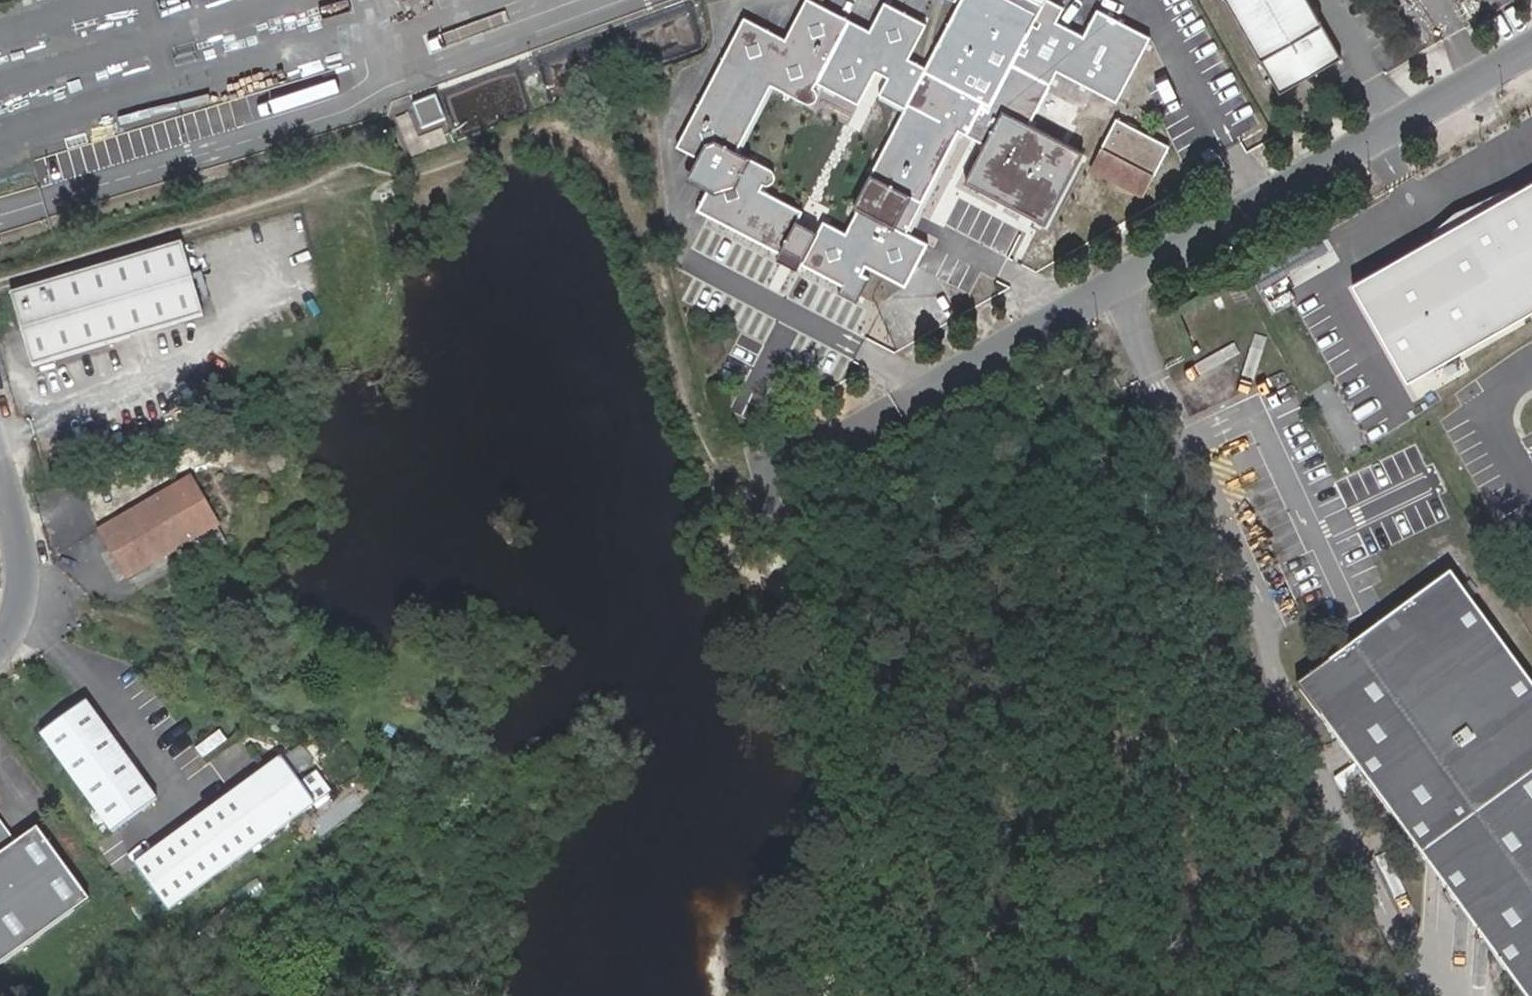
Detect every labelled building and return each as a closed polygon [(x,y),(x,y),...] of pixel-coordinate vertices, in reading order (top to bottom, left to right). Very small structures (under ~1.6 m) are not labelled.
[(871,30),(849,20),(809,0),(787,45),(742,23),(678,154),(697,162),(686,185),(704,193),(695,212),(780,253),(783,246),(806,257),(804,261),(844,283),(841,291),(857,299),(870,276),(862,272),(867,264),(906,284),(928,241),(907,232),(960,129),(985,142),(966,180),(1047,222),(1085,151),(1030,123),(1057,71),(1117,101),(1150,35),(1098,10),(1084,33),(1058,21),(1064,7),(1049,0),(1045,0),(1043,3),(1037,0),(962,0),(927,67),(910,58),(927,23),(885,2),(871,30)] [(1309,0),(1228,0),(1281,91),(1342,56),(1309,0)] [(1121,117),(1095,167),(1147,194),(1173,144),(1121,117)] [(1406,385),(1531,314),(1531,178),(1344,284),(1406,385)] [(201,314),(178,243),(13,294),(36,366),(201,314)] [(192,539),(166,495),(102,531),(130,576),(192,539)] [(1297,680),(1528,995),(1531,995),(1531,675),(1452,566),(1297,680)] [(155,801),(84,703),(37,736),(108,834),(155,801)] [(279,760),(132,865),(165,911),(312,806),(279,760)] [(87,899),(36,828),(16,843),(0,821),(0,962),(87,899)]
